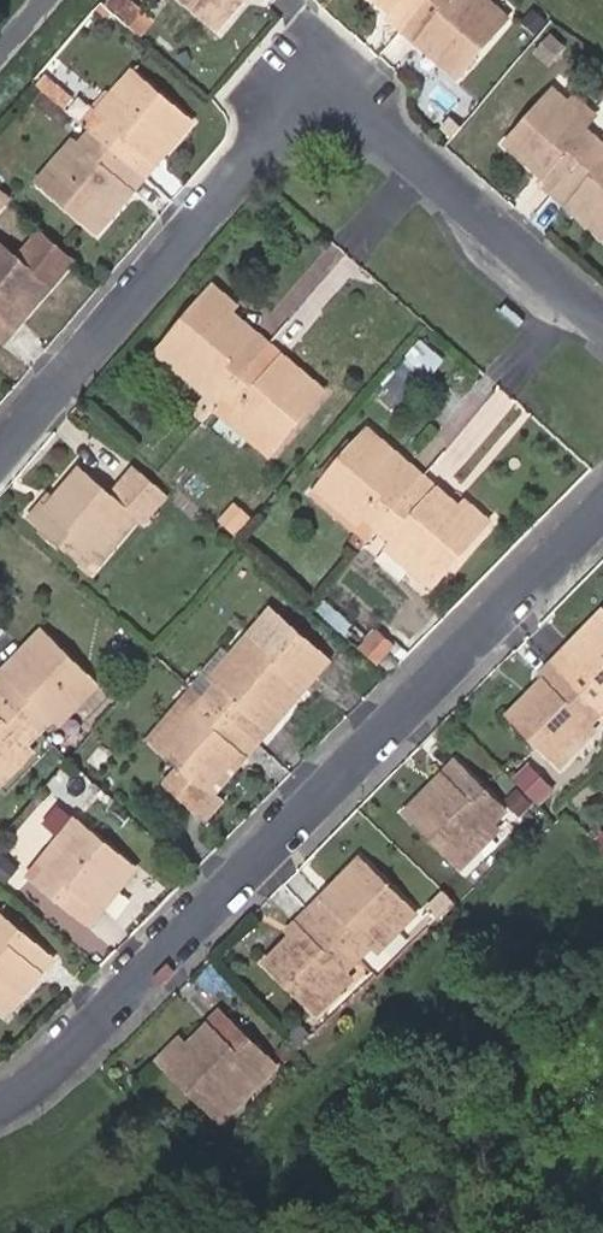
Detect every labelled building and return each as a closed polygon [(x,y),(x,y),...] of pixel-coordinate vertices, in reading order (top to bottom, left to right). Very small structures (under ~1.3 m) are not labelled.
[(150,18),(133,0),(113,0),(111,3),(138,30),(150,18)] [(211,42),(241,8),(246,13),(258,0),(162,0),(211,42)] [(399,48),(440,0),(360,0),(388,24),(381,33),(399,48)] [(399,48),(412,60),(419,52),(457,84),(503,31),(485,16),(478,24),(460,9),(450,0),(440,0),(399,48)] [(466,1),(460,9),(478,24),(485,16),(466,1)] [(87,153),(139,195),(154,176),(146,170),(164,148),(172,155),(186,137),(127,89),(114,105),(121,111),(104,131),(87,153)] [(43,96),(33,109),(51,124),(62,111),(43,96)] [(533,195),(547,206),(592,154),(579,143),(556,123),(562,116),(547,102),(502,154),(539,187),(533,195)] [(121,111),(114,105),(97,125),(104,131),(121,111)] [(585,135),(562,116),(556,123),(579,143),(585,135)] [(69,174),(53,195),(46,189),(32,205),(92,253),(106,236),(98,229),(116,207),(124,214),(139,195),(87,153),(69,174)] [(547,206),(560,219),(567,211),(589,231),(582,239),(597,252),(602,246),(602,164),(592,154),(547,206)] [(62,168),(46,189),(53,195),(69,174),(62,168)] [(18,196),(0,180),(0,217),(18,196)] [(2,357),(15,341),(6,334),(23,313),(25,315),(41,296),(0,261),(0,356),(2,357)] [(155,370),(178,391),(185,383),(204,399),(225,418),(270,368),(253,352),(248,358),(226,340),(231,333),(236,327),(212,305),(155,370)] [(248,358),(253,352),(231,333),(226,340),(248,358)] [(432,359),(385,414),(407,433),(454,376),(432,359)] [(270,368),(225,418),(241,432),(257,447),(249,454),(268,472),(321,413),(303,396),(297,403),(273,382),(279,376),(270,368)] [(303,396),(279,376),(273,382),(297,403),(303,396)] [(196,407),(204,399),(185,383),(178,391),(196,407)] [(257,447),(241,432),(233,440),(249,454),(257,447)] [(382,557),(437,492),(418,477),(412,484),(406,490),(380,468),(386,461),(371,448),(322,505),(365,542),(382,557)] [(406,490),(412,484),(386,461),(380,468),(406,490)] [(173,504),(140,474),(109,510),(79,484),(62,504),(67,508),(37,543),(84,585),(101,565),(117,547),(123,552),(138,536),(142,539),(173,504)] [(395,568),(413,583),(408,589),(432,610),(491,539),(472,523),(469,527),(463,533),(443,517),(449,510),(452,506),(437,492),(382,557),(395,568)] [(234,501),(217,520),(234,536),(251,516),(234,501)] [(316,512),(359,550),(365,542),(322,505),(316,512)] [(449,510),(443,517),(463,533),(469,527),(449,510)] [(117,547),(101,565),(108,571),(123,552),(117,547)] [(413,583),(395,568),(390,573),(408,589),(413,583)] [(589,636),(593,640),(573,660),(567,655),(553,668),(602,717),(602,622),(589,636)] [(268,630),(244,656),(267,677),(291,650),(268,630)] [(0,686),(0,706),(45,745),(59,729),(79,706),(88,715),(102,698),(38,642),(24,658),(31,665),(12,687),(4,681),(0,686)] [(228,674),(196,711),(252,761),(255,764),(271,746),(264,739),(282,719),(290,725),(328,683),(291,650),(267,677),(244,656),(228,674)] [(359,665),(390,692),(402,680),(371,652),(359,665)] [(553,668),(540,680),(547,687),(510,723),(555,767),(586,736),(602,719),(602,717),(553,668)] [(221,669),(189,705),(196,711),(228,674),(221,669)] [(151,762),(196,711),(189,705),(144,756),(151,762)] [(0,706),(0,791),(12,801),(23,789),(13,780),(32,760),(45,745),(0,706)] [(79,706),(59,729),(68,737),(88,715),(79,706)] [(196,711),(151,762),(178,786),(178,787),(204,808),(188,826),(203,839),(221,819),(210,809),(206,806),(240,767),(244,771),(252,761),(196,711)] [(586,736),(555,767),(559,771),(590,740),(586,736)] [(41,768),(32,760),(13,780),(23,789),(41,768)] [(244,771),(240,767),(206,806),(210,809),(244,771)] [(471,848),(490,831),(506,815),(458,767),(442,784),(447,789),(429,806),(424,802),(407,819),(461,873),(477,855),(471,848)] [(534,808),(549,791),(526,768),(510,785),(534,808)] [(178,787),(178,786),(162,803),(188,826),(204,808),(178,787)] [(50,823),(65,832),(76,814),(61,804),(50,823)] [(496,836),(490,831),(471,848),(477,855),(496,836)] [(53,889),(38,903),(85,949),(102,932),(96,925),(112,909),(119,915),(132,901),(77,847),(64,860),(73,868),(53,889)] [(53,889),(73,868),(64,860),(44,880),(53,889)] [(323,905),(308,921),(357,967),(373,950),(392,932),(397,938),(414,920),(357,866),(340,883),(348,890),(328,910),(323,905)] [(454,907),(443,896),(428,913),(439,923),(454,907)] [(357,967),(308,921),(296,934),(301,939),(268,974),(317,1022),(330,1007),(324,1002),(340,984),(357,967)] [(379,957),(397,938),(392,932),(373,950),(379,957)] [(2,1040),(16,1024),(11,1019),(30,995),(36,1001),(51,985),(0,942),(0,1038),(2,1040)] [(324,1002),(330,1007),(347,991),(340,984),(324,1002)] [(295,1019),(273,1041),(288,1056),(308,1033),(295,1019)] [(235,1107),(254,1086),(268,1073),(219,1025),(208,1036),(213,1041),(191,1062),(181,1052),(158,1075),(219,1134),(240,1113),(235,1107)] [(259,1091),(254,1086),(235,1107),(240,1113),(259,1091)]
